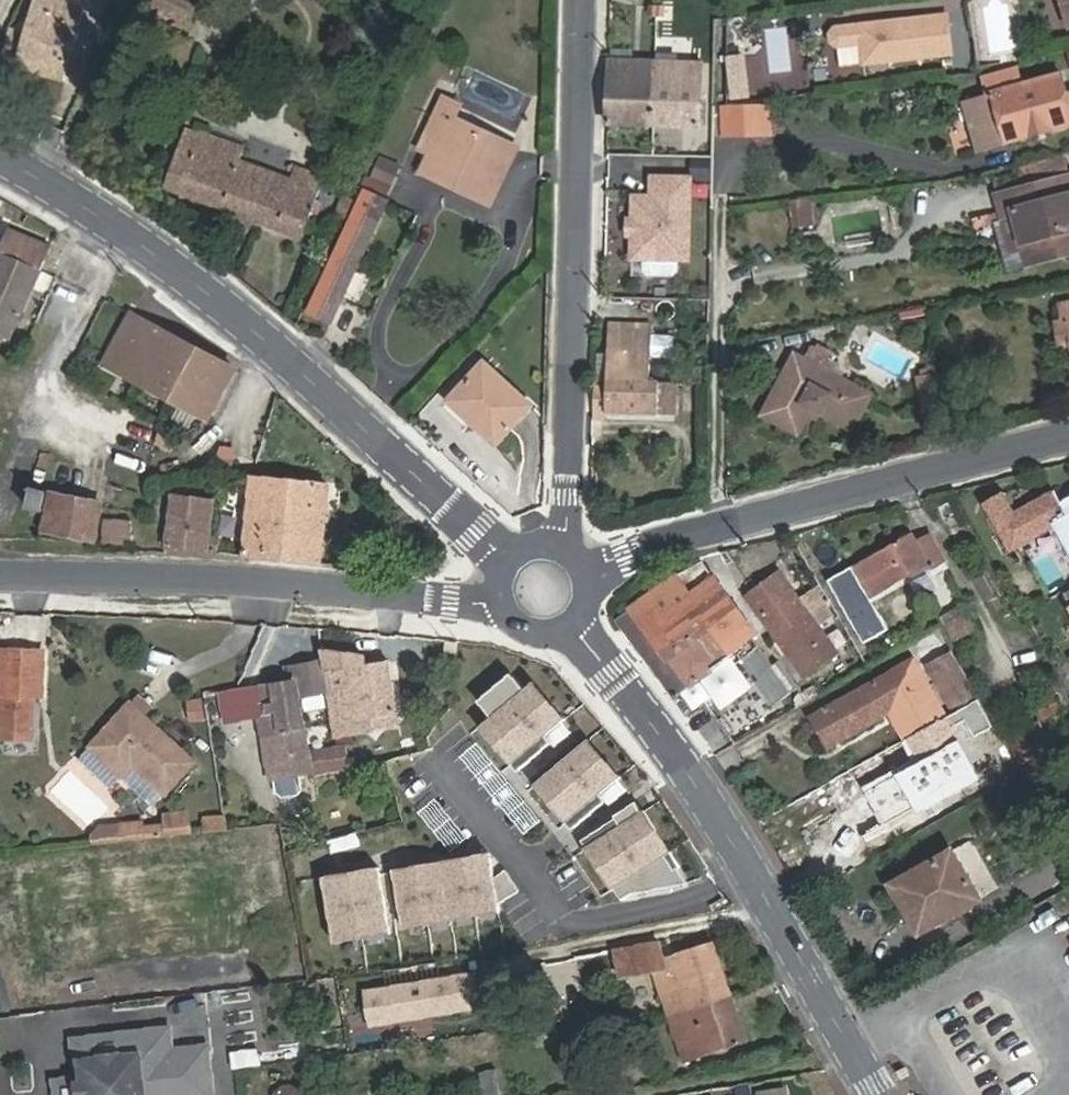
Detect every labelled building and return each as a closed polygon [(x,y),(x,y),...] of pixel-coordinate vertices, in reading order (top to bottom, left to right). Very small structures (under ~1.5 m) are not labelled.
[(89,0),(36,0),(26,34),(13,31),(5,57),(19,60),(18,65),(66,78),(89,0)] [(195,29),(207,3),(202,0),(156,0),(153,7),(195,29)] [(188,41),(195,29),(153,7),(147,20),(188,41)] [(951,52),(946,12),(834,27),(830,33),(831,41),(837,46),(861,43),(864,63),(951,52)] [(607,122),(658,124),(658,75),(658,60),(637,59),(609,58),(607,122)] [(658,75),(658,124),(705,125),(707,61),(681,60),(681,76),(658,75)] [(681,76),(681,60),(658,60),(658,75),(681,76)] [(994,143),(1008,139),(1009,142),(1068,126),(1068,90),(1064,72),(997,91),(998,93),(985,97),(989,116),(1003,112),(1004,121),(991,125),(994,143)] [(437,155),(489,180),(509,140),(455,114),(461,102),(447,95),(423,143),(439,150),(437,155)] [(720,107),(723,137),(738,135),(772,132),(768,103),(720,107)] [(989,116),(991,125),(1004,121),(1003,112),(989,116)] [(281,228),(299,181),(242,160),(247,147),(201,130),(179,188),(281,228)] [(483,194),(489,180),(437,155),(431,170),(483,194)] [(1022,175),(1027,193),(1008,199),(1014,221),(1026,218),(1040,266),(1068,258),(1068,162),(1022,175)] [(1022,175),(1003,180),(1008,199),(1027,193),(1022,175)] [(692,185),(658,185),(658,205),(649,205),(639,215),(639,228),(639,239),(639,256),(648,265),(655,265),(669,265),(684,266),(691,266),(692,185)] [(333,321),(391,199),(368,188),(311,311),(333,321)] [(809,199),(793,201),(796,225),(811,223),(809,199)] [(1014,221),(1006,223),(1019,272),(1040,266),(1026,218),(1014,221)] [(53,242),(11,225),(1,248),(0,248),(0,329),(13,335),(53,242)] [(669,265),(655,265),(655,276),(658,280),(680,280),(684,277),(684,266),(669,265)] [(651,381),(653,311),(610,308),(608,384),(597,383),(596,411),(609,412),(659,413),(660,382),(651,381)] [(237,364),(132,311),(105,365),(209,418),(237,364)] [(1066,326),(1060,327),(1063,349),(1068,348),(1068,325),(1066,326)] [(788,351),(756,414),(793,432),(807,406),(849,427),(867,391),(788,351)] [(480,412),(473,421),(497,443),(531,402),(484,360),(457,390),(480,412)] [(449,399),(473,421),(480,412),(457,390),(449,399)] [(244,552),(321,559),(327,505),(316,504),(318,482),(253,476),(244,552)] [(328,483),(318,482),(316,504),(327,505),(328,483)] [(31,484),(27,504),(41,507),(45,486),(31,484)] [(101,497),(50,488),(43,526),(94,535),(101,497)] [(165,542),(207,547),(214,497),(173,492),(165,542)] [(1068,554),(1068,502),(1061,507),(1053,492),(1013,515),(1001,495),(984,506),(1010,551),(1054,527),(1068,554)] [(135,525),(108,526),(108,541),(136,541),(135,525)] [(910,533),(855,564),(874,595),(927,565),(929,569),(943,560),(929,536),(917,543),(910,533)] [(675,573),(629,607),(665,659),(669,657),(690,686),(682,691),(694,711),(710,700),(719,713),(762,684),(736,647),(754,634),(699,560),(675,573)] [(833,652),(778,573),(747,595),(804,675),(833,652)] [(629,607),(621,596),(614,601),(610,605),(608,610),(608,612),(674,696),(682,691),(690,686),(669,657),(665,659),(629,607)] [(38,693),(39,651),(1,650),(0,693),(30,693),(38,693)] [(361,653),(317,650),(322,675),(333,673),(333,671),(363,666),(361,653)] [(978,699),(953,653),(930,667),(946,695),(953,692),(962,708),(978,699)] [(891,712),(907,739),(937,723),(946,717),(914,661),(811,719),(823,741),(887,704),(891,712)] [(394,712),(386,662),(363,666),(333,671),(333,673),(322,675),(289,681),(271,683),(278,729),(285,773),(345,764),(342,745),(305,751),(296,693),(325,688),(333,733),(352,730),(350,718),(394,712)] [(508,673),(477,701),(490,716),(477,727),(511,764),(564,717),(530,679),(521,687),(508,673)] [(253,687),(260,731),(278,729),(271,683),(253,687)] [(237,689),(238,701),(242,734),(260,731),(253,687),(237,689)] [(237,689),(203,695),(205,706),(238,701),(237,689)] [(953,692),(946,695),(955,713),(960,709),(962,708),(953,692)] [(0,693),(0,708),(0,736),(30,737),(30,693),(0,693)] [(992,723),(978,699),(962,708),(960,709),(974,733),(992,723)] [(88,747),(120,775),(132,763),(163,791),(191,760),(127,704),(88,747)] [(827,749),(891,712),(887,704),(823,741),(827,749)] [(395,723),(394,712),(350,718),(352,730),(395,723)] [(587,736),(525,786),(557,826),(619,776),(587,736)] [(955,736),(860,788),(884,832),(979,780),(955,736)] [(108,787),(120,775),(88,747),(77,759),(108,787)] [(628,894),(683,881),(677,871),(680,867),(643,807),(640,810),(635,803),(613,817),(615,820),(584,839),(589,847),(586,849),(618,901),(628,894)] [(189,811),(164,814),(166,836),(192,833),(189,811)] [(103,827),(88,837),(89,845),(146,840),(144,823),(103,827)] [(914,907),(906,911),(920,933),(979,898),(951,852),(900,882),(914,907)] [(488,854),(393,870),(403,930),(498,915),(488,854)] [(377,867),(322,877),(334,942),(389,932),(377,867)] [(893,887),(906,911),(914,907),(900,882),(893,887)] [(658,940),(625,951),(635,980),(657,977),(671,1020),(732,999),(714,942),(664,958),(658,940)] [(635,980),(625,951),(619,953),(627,981),(635,980)] [(473,970),(362,989),(369,1027),(479,1009),(473,970)] [(747,1041),(732,999),(671,1020),(687,1062),(747,1041)] [(102,1038),(104,1061),(83,1063),(85,1079),(80,1080),(73,1081),(75,1094),(185,1094),(212,1092),(207,1049),(171,1053),(169,1031),(102,1038)] [(104,1061),(102,1038),(75,1041),(80,1080),(85,1079),(83,1063),(104,1061)] [(496,1071),(480,1073),(483,1094),(500,1094),(496,1071)] [(790,1080),(750,1088),(751,1094),(793,1094),(790,1080)] [(73,1081),(57,1083),(59,1094),(75,1094),(73,1081)] [(304,1091),(298,1086),(290,1084),(282,1086),(276,1092),(275,1094),(305,1094),(304,1091)]
